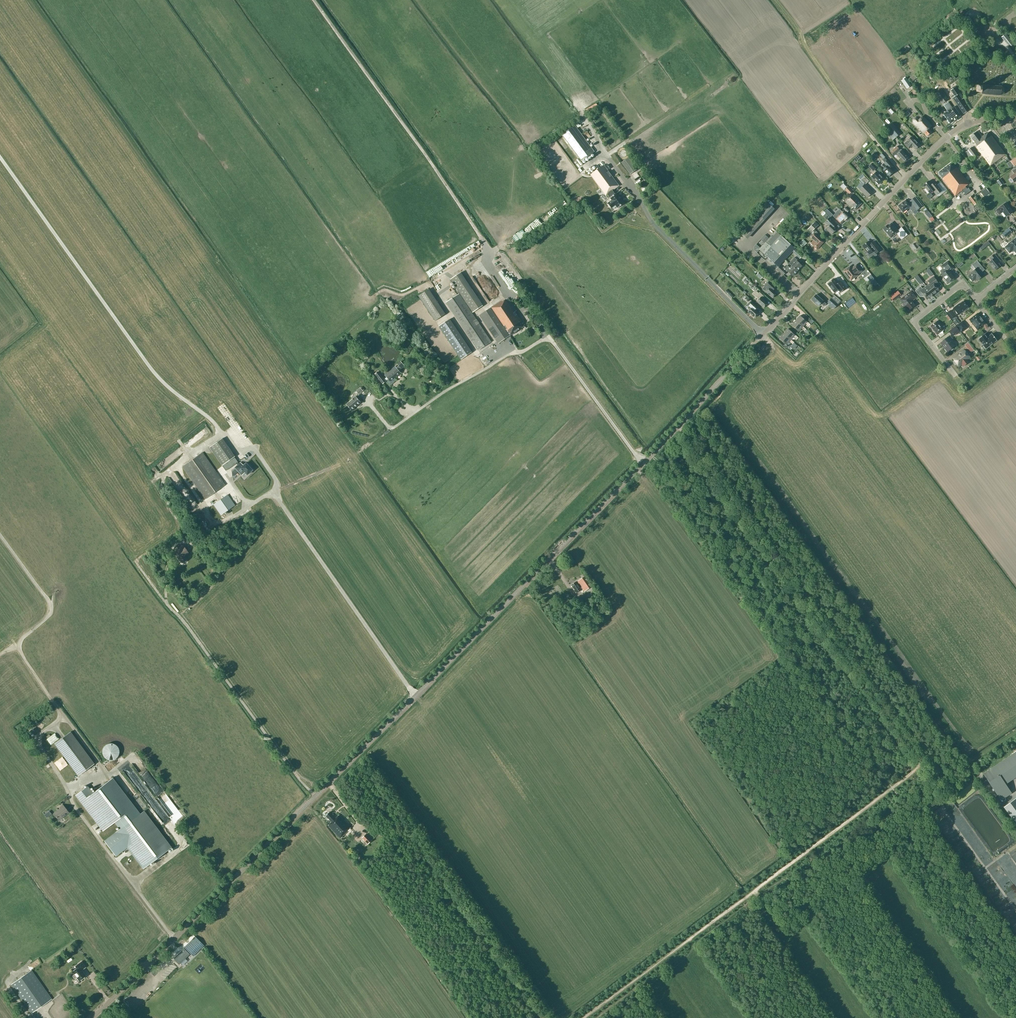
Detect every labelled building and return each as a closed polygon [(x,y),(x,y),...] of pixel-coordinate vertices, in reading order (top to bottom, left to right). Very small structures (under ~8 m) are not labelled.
[(978,29),(969,16),(963,21),(972,33),(978,29)] [(1014,53),(1015,51),(1015,47),(1008,37),(1004,41),(1014,53)] [(917,78),(906,62),(900,66),(911,82),(917,78)] [(901,80),(906,89),(911,85),(906,77),(901,80)] [(981,94),(1001,95),(1004,93),(1004,89),(1002,86),(982,85),(982,86),(977,86),(976,92),(981,92),(981,94)] [(962,99),(963,98),(956,87),(951,90),(955,96),(952,98),(963,114),(969,110),(962,99)] [(941,89),(935,94),(942,104),(948,99),(941,89)] [(948,102),(943,105),(947,111),(943,114),(950,123),(954,120),(956,119),(960,116),(954,107),(952,108),(948,102)] [(922,116),(918,120),(917,119),(917,118),(916,118),(915,118),(914,119),(913,120),(913,121),(913,122),(914,122),(923,133),(924,132),(927,136),(931,132),(928,129),(931,126),(922,116)] [(891,124),(887,127),(896,137),(899,133),(891,124)] [(594,152),(574,126),(562,135),(582,161),(594,152)] [(989,132),(985,135),(984,134),(982,136),(977,131),(970,136),(977,145),(976,146),(990,165),(1005,154),(989,132)] [(911,137),(907,141),(904,144),(909,149),(912,146),(915,149),(919,145),(911,137)] [(898,157),(899,157),(903,161),(908,158),(901,150),(901,151),(900,150),(897,146),(890,152),(894,156),(896,153),(897,154),(898,155),(897,156),(898,157)] [(968,151),(965,152),(972,161),(979,156),(972,147),(967,150),(968,151)] [(628,157),(621,162),(630,174),(637,169),(628,157)] [(889,176),(893,172),(889,167),(891,165),(884,158),(883,159),(882,160),(885,163),(881,166),(884,168),(883,169),(889,176)] [(965,186),(969,184),(952,162),(938,173),(955,196),(966,187),(965,186)] [(874,174),(871,176),(879,184),(884,180),(876,172),(874,170),(877,168),(872,163),(869,166),(873,171),(872,172),(874,174)] [(616,193),(613,190),(619,186),(603,165),(591,175),(606,195),(608,194),(610,197),(610,198),(612,200),(608,203),(611,208),(615,205),(618,208),(624,204),(621,200),(621,199),(619,196),(618,196),(616,193)] [(860,180),(865,184),(859,189),(867,197),(872,192),(865,184),(866,183),(868,181),(864,177),(860,180)] [(923,185),(930,194),(933,191),(936,195),(941,191),(935,182),(932,185),(929,181),(923,185)] [(858,200),(859,199),(853,194),(845,202),(852,208),(853,207),(855,210),(861,203),(858,200)] [(768,201),(777,205),(779,199),(771,195),(768,201)] [(972,196),(968,198),(974,206),(977,203),(972,196)] [(922,206),(915,197),(910,201),(908,203),(905,200),(898,206),(901,210),(901,211),(901,212),(902,212),(903,213),(909,208),(913,212),(916,209),(917,210),(922,206)] [(773,209),(765,202),(738,231),(745,238),(773,209)] [(1006,203),(999,207),(1000,208),(996,210),(999,214),(1003,212),(1006,216),(1012,212),(1006,203)] [(827,209),(824,211),(830,217),(833,214),(827,209)] [(848,217),(842,212),(839,209),(832,216),(835,219),(840,224),(844,220),(844,221),(848,217)] [(835,231),(839,226),(827,215),(824,218),(827,221),(825,222),(829,226),(826,229),(831,234),(834,231),(835,231)] [(820,246),(824,242),(816,235),(817,233),(814,229),(818,225),(815,222),(808,229),(813,234),(810,237),(814,240),(820,246)] [(888,225),(886,227),(883,229),(886,233),(886,232),(891,238),(896,233),(901,240),(907,235),(902,228),(898,231),(891,223),(889,225),(888,224),(888,225)] [(778,267),(795,249),(776,231),(759,249),(778,267)] [(942,242),(946,240),(944,238),(949,236),(948,233),(940,238),(942,242)] [(760,239),(764,242),(768,237),(765,234),(760,239)] [(1014,239),(1008,244),(1005,247),(1010,253),(1013,250),(1015,253),(1015,238),(1014,239)] [(814,240),(812,242),(810,241),(809,242),(810,243),(817,249),(820,246),(814,240)] [(868,241),(862,246),(871,257),(881,250),(874,242),(871,244),(868,241)] [(914,242),(911,245),(914,249),(917,252),(921,249),(919,246),(917,243),(915,244),(914,242)] [(1000,266),(998,263),(1000,261),(994,254),(989,258),(991,260),(988,263),(994,271),(1000,266)] [(792,266),(797,271),(802,266),(796,260),(797,260),(794,257),(789,263),(792,266)] [(954,268),(952,266),(948,261),(941,266),(943,269),(940,271),(940,272),(942,273),(941,274),(945,279),(944,280),(947,283),(947,282),(948,283),(955,278),(950,271),(954,268)] [(972,274),(968,276),(973,281),(976,279),(977,281),(984,275),(981,273),(984,270),(981,266),(977,261),(972,265),(970,267),(973,271),(971,273),(972,274)] [(857,264),(852,268),(850,266),(844,271),(851,280),(857,275),(857,274),(862,271),(857,264)] [(797,271),(792,266),(790,268),(787,265),(784,269),(780,266),(777,269),(783,275),(787,271),(792,276),(797,271)] [(476,271),(472,275),(481,286),(486,282),(476,271)] [(482,305),(460,272),(450,279),(459,294),(471,312),(482,305)] [(928,281),(930,283),(926,286),(933,295),(939,291),(934,285),(937,282),(938,283),(933,277),(928,281)] [(834,279),(827,283),(835,293),(839,290),(840,292),(846,288),(840,281),(837,283),(834,279)] [(766,292),(773,298),(776,294),(773,290),(774,289),(773,288),(774,287),(768,282),(764,286),(764,287),(762,289),(766,292)] [(933,295),(926,286),(922,289),(921,286),(915,291),(920,297),(920,296),(923,294),(927,300),(933,295)] [(435,321),(445,314),(429,289),(419,296),(435,321)] [(724,291),(730,298),(733,296),(726,289),(724,291)] [(756,291),(753,294),(759,299),(757,301),(764,308),(767,303),(762,298),(764,296),(759,292),(758,293),(756,291)] [(911,291),(900,300),(909,311),(915,306),(912,301),(916,298),(911,291)] [(471,312),(459,294),(446,302),(478,350),(491,342),(478,321),(471,312)] [(818,306),(821,303),(824,306),(826,304),(823,301),(816,295),(811,299),(818,306)] [(834,308),(840,301),(834,295),(827,302),(834,308)] [(502,301),(502,300),(480,315),(498,343),(524,326),(524,325),(524,324),(523,324),(515,312),(516,311),(508,298),(506,299),(502,301)] [(750,309),(748,311),(755,317),(758,313),(753,309),(755,306),(750,302),(746,306),(750,309)] [(958,305),(953,308),(958,315),(968,308),(963,302),(958,305)] [(951,319),(955,316),(950,311),(946,314),(951,319)] [(970,320),(978,329),(985,324),(977,314),(970,320)] [(807,322),(800,316),(796,320),(803,327),(803,326),(806,323),(809,326),(810,325),(807,322)] [(471,353),(449,319),(439,326),(461,359),(471,353)] [(803,327),(796,320),(791,325),(798,331),(801,328),(804,331),(806,329),(803,326),(803,327)] [(936,321),(930,326),(937,335),(943,330),(936,321)] [(956,326),(961,332),(967,328),(962,322),(956,326)] [(956,326),(949,332),(953,336),(959,331),(956,326)] [(795,335),(788,329),(784,333),(791,340),(794,337),(797,339),(798,338),(795,335)] [(791,340),(784,333),(779,338),(786,345),(789,341),(792,344),(794,342),(791,340)] [(987,337),(984,334),(978,339),(986,349),(997,340),(992,334),(987,337)] [(953,342),(951,340),(952,339),(950,336),(941,342),(945,347),(944,348),(948,352),(950,350),(951,350),(953,348),(956,346),(955,345),(954,346),(952,343),(953,342)] [(964,344),(970,353),(974,350),(968,342),(964,344)] [(967,361),(966,360),(970,358),(964,350),(960,353),(960,354),(959,355),(958,355),(953,359),(959,366),(963,364),(967,361)] [(405,366),(401,361),(397,364),(399,366),(396,368),(395,366),(385,375),(386,377),(384,379),(381,376),(378,371),(375,374),(378,379),(383,384),(386,381),(388,379),(390,382),(401,372),(399,371),(401,369),(402,369),(405,366)] [(355,396),(346,404),(352,410),(361,402),(359,399),(361,397),(359,394),(356,397),(355,396)] [(222,439),(209,447),(226,471),(236,463),(238,465),(235,468),(240,474),(242,472),(243,473),(244,472),(247,475),(252,470),(250,468),(250,467),(248,464),(247,465),(245,463),(243,465),(240,462),(239,464),(237,462),(234,457),(222,439)] [(202,453),(182,466),(205,499),(225,485),(202,453)] [(226,496),(215,504),(222,514),(233,506),(226,496)] [(186,529),(181,533),(186,541),(191,538),(186,529)] [(186,559),(184,556),(185,556),(184,556),(188,553),(182,545),(177,548),(178,549),(173,552),(179,560),(182,563),(186,559)] [(585,577),(578,582),(581,587),(580,588),(579,586),(579,587),(575,582),(571,585),(575,589),(574,590),(576,593),(582,588),(584,591),(592,586),(585,577)] [(94,764),(70,732),(54,744),(78,776),(94,764)] [(102,751),(102,752),(102,753),(102,754),(103,754),(103,755),(103,756),(104,757),(104,758),(105,758),(106,759),(107,759),(107,760),(108,760),(109,760),(110,760),(111,760),(112,760),(113,760),(114,760),(114,759),(115,759),(116,758),(117,757),(118,756),(118,755),(119,754),(119,753),(119,752),(119,751),(119,750),(119,749),(118,748),(117,747),(117,746),(116,746),(116,745),(115,745),(114,744),(113,744),(112,744),(111,743),(110,744),(109,744),(108,744),(107,744),(106,745),(105,745),(104,746),(104,747),(103,748),(103,749),(102,750),(102,751)] [(984,775),(1000,798),(1010,791),(1005,783),(1015,776),(1015,752),(984,775)] [(140,814),(112,778),(92,793),(87,786),(75,795),(103,831),(114,822),(120,829),(104,841),(116,856),(127,847),(143,868),(171,847),(144,811),(140,814)] [(1015,798),(1004,807),(1015,823),(1015,798)] [(63,805),(59,807),(60,808),(53,813),(59,820),(69,812),(63,805)] [(340,838),(348,830),(351,827),(339,815),(335,818),(329,812),(326,815),(332,822),(328,825),(340,838)] [(366,834),(362,838),(368,844),(372,840),(366,834)] [(204,945),(195,936),(184,947),(193,956),(204,945)] [(183,948),(173,958),(179,964),(189,954),(183,948)] [(38,959),(28,966),(31,969),(40,962),(38,959)] [(75,978),(76,977),(79,980),(85,976),(81,970),(85,967),(81,962),(75,966),(77,968),(72,972),(74,974),(73,975),(73,976),(74,978),(75,978)] [(31,970),(11,984),(31,1013),(52,999),(31,970)]
